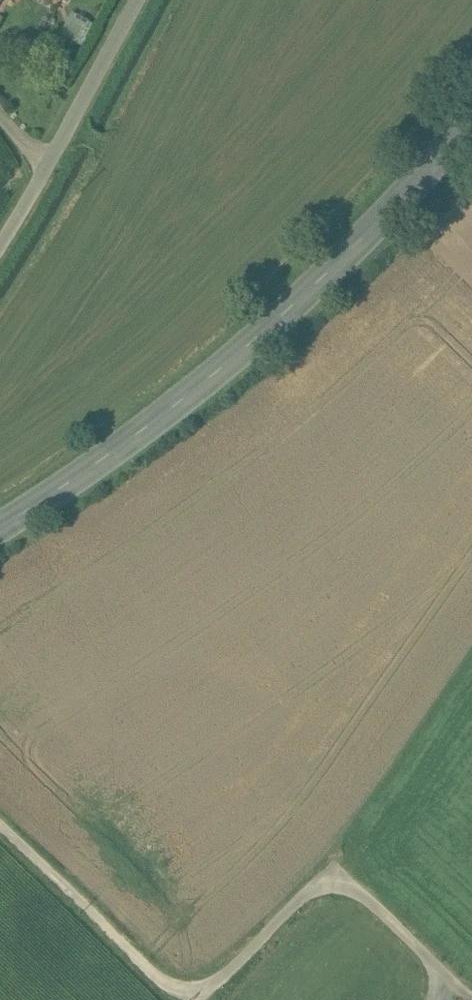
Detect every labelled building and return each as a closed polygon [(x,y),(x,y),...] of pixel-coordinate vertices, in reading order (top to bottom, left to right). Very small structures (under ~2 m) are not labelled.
[(86,43),(95,20),(74,12),(65,35),(86,43)]
